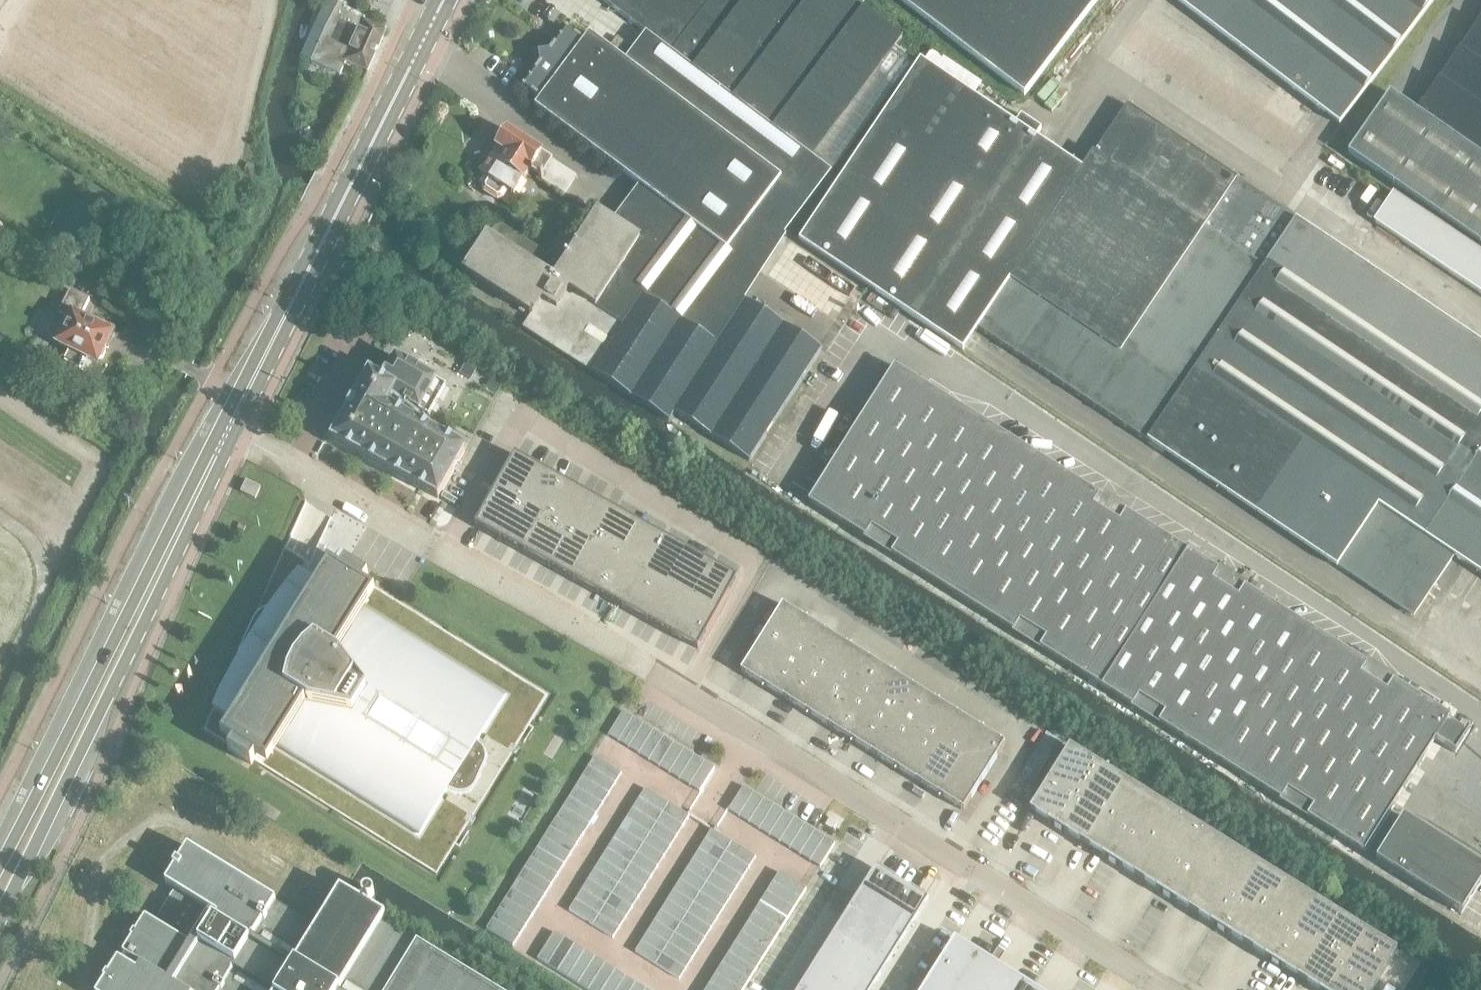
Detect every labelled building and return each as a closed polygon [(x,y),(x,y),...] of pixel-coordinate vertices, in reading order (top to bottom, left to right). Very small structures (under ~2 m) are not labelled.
[(368,70),(386,29),(364,19),(365,15),(330,0),(327,0),(316,22),(301,56),(340,73),(346,60),(368,70)] [(851,0),(602,0),(625,17),(647,34),(626,63),(589,36),(585,42),(567,30),(523,89),(540,102),(536,109),(629,178),(639,186),(762,277),(790,236),(787,233),(832,172),(832,173),(915,63),(893,47),(900,37),(851,0)] [(1077,29),(1099,0),(897,0),(1025,97),(1077,29)] [(1338,125),(1433,0),(1175,0),(1338,125)] [(1418,111),(1391,92),(1348,154),(1480,245),(1480,20),(1418,111)] [(619,37),(613,48),(627,56),(633,46),(619,37)] [(921,60),(800,241),(965,346),(977,328),(1412,616),(1453,555),(1480,574),(1480,344),(1127,105),(1084,169),(1035,136),(1042,126),(1021,113),(1014,122),(921,60)] [(1278,85),(1264,105),(1295,125),(1308,105),(1278,85)] [(577,177),(509,131),(507,133),(501,133),(496,140),(497,144),(499,146),(497,149),(498,150),(493,158),(491,157),(480,174),(487,178),(482,185),(483,191),(496,199),(501,198),(506,191),(512,195),(528,171),(564,196),(577,177)] [(762,277),(740,260),(639,186),(612,222),(598,213),(576,246),(560,236),(548,255),(499,223),(467,272),(532,314),(525,324),(551,341),(550,343),(646,405),(669,420),(674,412),(749,461),(822,349),(747,299),(762,277)] [(1480,296),(1480,254),(1391,192),(1370,221),(1480,296)] [(98,362),(112,333),(79,317),(86,301),(68,293),(57,315),(69,320),(59,342),(74,349),(68,361),(82,367),(87,357),(98,362)] [(465,450),(446,440),(387,407),(393,395),(430,415),(446,385),(396,357),(383,381),(371,375),(334,440),(438,498),(454,470),(459,461),(465,450)] [(455,375),(468,382),(474,371),(461,364),(455,375)] [(1460,729),(1447,722),(1450,717),(1441,712),(895,367),(810,503),(1365,853),(1436,740),(1456,753),(1462,743),(1470,730),(1463,725),(1460,729)] [(515,454),(495,490),(521,504),(541,469),(515,454)] [(541,469),(521,504),(546,518),(565,482),(541,469)] [(247,480),(241,492),(257,499),(262,487),(247,480)] [(546,518),(570,532),(590,496),(565,482),(546,518)] [(475,526),(501,540),(521,504),(495,490),(475,526)] [(590,496),(570,532),(595,545),(614,510),(590,496)] [(333,518),(332,517),(311,562),(288,548),(308,502),(307,502),(292,535),(286,548),(285,548),(216,703),(213,708),(214,708),(204,729),(232,746),(229,751),(252,765),(255,760),(437,875),(548,696),(366,582),(369,577),(346,563),(326,550),(328,547),(321,543),(333,518)] [(521,504),(501,540),(526,554),(546,518),(521,504)] [(639,523),(614,510),(595,545),(619,559),(639,523)] [(546,518),(526,554),(550,567),(570,532),(546,518)] [(240,523),(237,530),(243,533),(247,526),(240,523)] [(639,523),(619,559),(643,572),(663,537),(639,523)] [(595,545),(570,532),(550,567),(575,581),(595,545)] [(688,551),(663,537),(643,572),(668,586),(688,551)] [(595,545),(575,581),(599,594),(619,559),(595,545)] [(668,586),(692,600),(712,564),(688,551),(668,586)] [(619,559),(599,594),(624,608),(643,572),(619,559)] [(738,578),(712,564),(692,600),(718,614),(738,578)] [(643,572),(624,608),(648,622),(668,586),(643,572)] [(648,622),(673,635),(692,600),(668,586),(648,622)] [(673,635),(698,650),(718,614),(692,600),(673,635)] [(785,653),(805,619),(783,605),(762,639),(785,653)] [(807,666),(828,633),(805,619),(785,653),(807,666)] [(829,680),(850,647),(828,633),(807,666),(829,680)] [(764,686),(785,653),(762,639),(742,672),(764,686)] [(851,694),(872,661),(850,647),(829,680),(851,694)] [(786,700),(807,666),(785,653),(764,686),(786,700)] [(874,708),(894,675),(872,661),(851,694),(874,708)] [(808,714),(829,680),(807,666),(786,700),(808,714)] [(896,722),(917,688),(894,675),(874,708),(896,722)] [(831,727),(851,694),(829,680),(808,714),(831,727)] [(918,736),(939,702),(917,688),(896,722),(918,736)] [(853,741),(874,708),(851,694),(831,727),(853,741)] [(940,749),(961,716),(939,702),(918,736),(940,749)] [(875,755),(896,722),(874,708),(853,741),(875,755)] [(624,711),(609,735),(619,741),(634,717),(624,711)] [(963,763),(983,730),(961,716),(940,749),(963,763)] [(634,717),(619,741),(629,747),(644,724),(634,717)] [(897,769),(918,736),(896,722),(875,755),(897,769)] [(644,724),(629,747),(639,754),(654,730),(644,724)] [(654,730),(639,754),(650,760),(664,736),(654,730)] [(985,777),(1006,744),(983,730),(963,763),(985,777)] [(664,736),(650,760),(660,766),(675,743),(664,736)] [(920,783),(940,749),(918,736),(897,769),(920,783)] [(675,743),(660,766),(670,773),(685,749),(675,743)] [(1057,829),(1097,764),(1070,747),(1030,811),(1048,822),(1048,823),(1057,829)] [(685,749),(670,773),(680,779),(695,755),(685,749)] [(942,797),(963,763),(940,749),(920,783),(942,797)] [(695,755),(680,779),(690,785),(705,762),(695,755)] [(622,774),(595,757),(589,767),(616,784),(622,774)] [(705,762),(690,785),(700,792),(715,768),(705,762)] [(964,810),(985,777),(963,763),(942,797),(964,810)] [(1085,845),(1125,781),(1097,764),(1057,829),(1068,835),(1085,845)] [(616,784),(589,767),(583,777),(610,794),(616,784)] [(610,794),(583,777),(576,787),(603,804),(610,794)] [(1112,863),(1152,798),(1125,781),(1085,845),(1102,856),(1102,857),(1112,863)] [(603,804),(576,787),(570,797),(597,814),(603,804)] [(745,787),(730,810),(740,817),(755,793),(745,787)] [(670,803),(646,788),(640,798),(664,813),(670,803)] [(755,793),(740,817),(750,823),(765,799),(755,793)] [(597,814),(570,797),(564,807),(591,824),(597,814)] [(664,813),(640,798),(633,808),(658,824),(664,813)] [(1139,879),(1179,815),(1152,798),(1112,863),(1122,869),(1123,869),(1139,879)] [(765,799),(750,823),(760,829),(775,806),(765,799)] [(691,816),(670,803),(664,813),(685,826),(691,816)] [(775,806),(760,829),(770,836),(785,812),(775,806)] [(591,824),(564,807),(557,818),(584,835),(591,824)] [(658,824),(633,808),(627,819),(652,834),(658,824)] [(785,812),(770,836),(780,842),(795,818),(785,812)] [(685,826),(664,813),(658,824),(678,836),(685,826)] [(1166,897),(1207,832),(1179,815),(1139,879),(1157,890),(1156,890),(1166,897)] [(1419,887),(1446,844),(1404,817),(1377,860),(1419,887)] [(584,835),(557,818),(551,828),(578,845),(584,835)] [(795,818),(780,842),(791,849),(806,825),(795,818)] [(652,834),(627,819),(621,829),(645,844),(652,834)] [(678,836),(658,824),(652,834),(672,846),(678,836)] [(806,825),(791,849),(801,855),(816,831),(806,825)] [(578,845),(551,828),(544,838),(572,855),(578,845)] [(645,844),(621,829),(614,839),(639,854),(645,844)] [(732,842),(712,830),(706,840),(726,853),(732,842)] [(816,831),(801,855),(811,861),(826,838),(816,831)] [(1194,913),(1234,849),(1207,832),(1166,897),(1177,903),(1177,902),(1194,913)] [(672,846),(652,834),(645,844),(666,857),(672,846)] [(572,855),(544,838),(538,848),(565,865),(572,855)] [(826,838),(811,861),(821,868),(836,844),(826,838)] [(639,854),(614,839),(608,849),(633,864),(639,854)] [(726,853),(706,840),(699,850),(720,863),(726,853)] [(756,857),(732,842),(726,853),(750,867),(756,857)] [(666,857),(645,844),(639,854),(659,867),(666,857)] [(1480,883),(1480,866),(1446,844),(1419,887),(1462,913),(1480,883)] [(416,941),(416,942),(383,922),(386,917),(365,904),(367,900),(370,900),(373,898),(374,895),(374,893),(372,890),(371,889),(369,888),(367,888),(365,888),(363,889),(361,891),(361,895),(361,897),(359,900),(341,889),(318,928),(275,903),(276,901),(188,847),(178,863),(177,862),(173,868),(175,869),(165,886),(175,892),(157,922),(147,916),(137,932),(135,931),(132,936),(133,938),(123,954),(125,955),(122,960),(120,959),(110,975),(108,974),(105,980),(106,981),(100,989),(495,989),(416,941)] [(565,865),(538,848),(532,858),(559,875),(565,865)] [(633,864),(608,849),(602,860),(626,875),(633,864)] [(1221,931),(1261,866),(1234,849),(1194,913),(1211,924),(1221,931)] [(720,863),(699,850),(693,860),(714,873),(720,863)] [(750,867),(726,853),(720,863),(744,877),(750,867)] [(659,867),(639,854),(633,864),(653,877),(659,867)] [(559,875),(532,858),(525,869),(552,886),(559,875)] [(901,874),(875,858),(862,878),(888,895),(901,874)] [(626,875),(602,860),(596,870),(620,885),(626,875)] [(714,873),(693,860),(687,871),(707,883),(714,873)] [(744,877),(720,863),(714,873),(737,888),(744,877)] [(653,877),(633,864),(626,875),(647,887),(653,877)] [(1249,947),(1288,883),(1261,866),(1221,931),(1231,937),(1231,936),(1249,947)] [(552,886),(525,869),(519,879),(546,896),(552,886)] [(620,885),(596,870),(589,880),(614,895),(620,885)] [(707,883),(687,871),(681,881),(701,893),(707,883)] [(808,889),(780,872),(774,882),(801,899),(808,889)] [(737,888),(714,873),(707,883),(731,898),(737,888)] [(927,891),(901,874),(888,895),(914,911),(927,891)] [(647,887),(626,875),(620,885),(641,897),(647,887)] [(888,895),(862,878),(849,899),(875,916),(888,895)] [(546,896),(519,879),(513,889),(540,906),(546,896)] [(614,895),(589,880),(583,890),(608,905),(614,895)] [(701,893),(681,881),(674,891),(695,904),(701,893)] [(801,899),(774,882),(768,893),(795,910),(801,899)] [(731,898),(707,883),(701,893),(725,908),(731,898)] [(1276,965),(1316,900),(1288,883),(1249,947),(1265,957),(1265,958),(1276,965)] [(641,897),(620,885),(614,895),(634,908),(641,897)] [(540,906),(513,889),(506,899),(533,916),(540,906)] [(608,905),(583,890),(577,900),(601,916),(608,905)] [(695,904),(674,891),(668,901),(688,914),(695,904)] [(725,908),(701,893),(695,904),(719,918),(725,908)] [(795,910),(768,893),(761,903),(789,920),(795,910)] [(634,908),(614,895),(608,905),(628,918),(634,908)] [(914,911),(888,895),(875,916),(902,932),(914,911)] [(533,916),(506,899),(500,909),(527,926),(533,916)] [(875,916),(849,899),(836,920),(862,936),(875,916)] [(601,916),(577,900),(570,911),(595,926),(601,916)] [(1303,981),(1343,917),(1316,900),(1276,965),(1285,971),(1286,970),(1303,981)] [(688,914),(668,901),(662,912),(682,924),(688,914)] [(789,920),(761,903),(755,913),(782,930),(789,920)] [(719,918),(695,904),(688,914),(712,929),(719,918)] [(628,918),(608,905),(601,916),(622,928),(628,918)] [(527,926),(500,909),(494,919),(521,936),(527,926)] [(682,924),(662,912),(655,922),(676,934),(682,924)] [(782,930),(755,913),(749,923),(776,940),(782,930)] [(712,929),(688,914),(682,924),(706,939),(712,929)] [(622,928),(601,916),(595,926),(615,938),(622,928)] [(902,932),(875,916),(862,936),(889,953),(902,932)] [(1370,934),(1343,917),(1303,981),(1318,989),(1336,989),(1370,934)] [(521,936),(494,919),(487,930),(514,947),(521,936)] [(862,936),(836,920),(823,941),(849,957),(862,936)] [(676,934),(655,922),(649,932),(670,945),(676,934)] [(776,940),(749,923),(742,933),(769,950),(776,940)] [(706,939),(682,924),(676,934),(700,949),(706,939)] [(953,929),(914,989),(948,989),(977,943),(953,929)] [(555,932),(538,960),(548,966),(565,939),(555,932)] [(670,945),(649,932),(643,942),(663,955),(670,945)] [(769,950),(742,933),(736,943),(763,960),(769,950)] [(700,949),(676,934),(670,945),(693,959),(700,949)] [(1336,989),(1374,989),(1398,951),(1370,934),(1336,989)] [(889,953),(862,936),(849,957),(876,973),(889,953)] [(565,939),(548,966),(558,972),(575,945),(565,939)] [(849,957),(823,941),(810,961),(837,978),(849,957)] [(663,955),(643,942),(637,952),(657,965),(663,955)] [(763,960),(736,943),(730,954),(757,971),(763,960)] [(948,989),(979,989),(999,958),(977,943),(948,989)] [(575,945),(558,972),(569,978),(585,951),(575,945)] [(693,959),(670,945),(663,955),(687,969),(693,959)] [(585,951),(569,978),(579,984),(596,957),(585,951)] [(757,971),(730,954),(723,964),(750,981),(757,971)] [(687,969),(663,955),(657,965),(681,980),(687,969)] [(579,984),(588,989),(590,989),(606,964),(596,957),(579,984)] [(849,957),(837,978),(856,989),(865,989),(876,973),(849,957)] [(979,989),(1011,989),(1022,972),(999,958),(979,989)] [(810,961),(797,982),(810,989),(829,989),(837,978),(810,961)] [(590,989),(604,989),(616,970),(606,964),(590,989)] [(723,964),(717,974),(743,989),(745,989),(750,981),(723,964)] [(604,989),(618,989),(627,976),(616,970),(604,989)] [(1011,989),(1042,989),(1045,986),(1022,972),(1011,989)] [(717,974),(711,984),(720,989),(743,989),(717,974)] [(618,989),(632,989),(637,982),(627,976),(618,989)] [(837,978),(829,989),(856,989),(837,978)] [(797,982),(792,989),(810,989),(797,982)]
